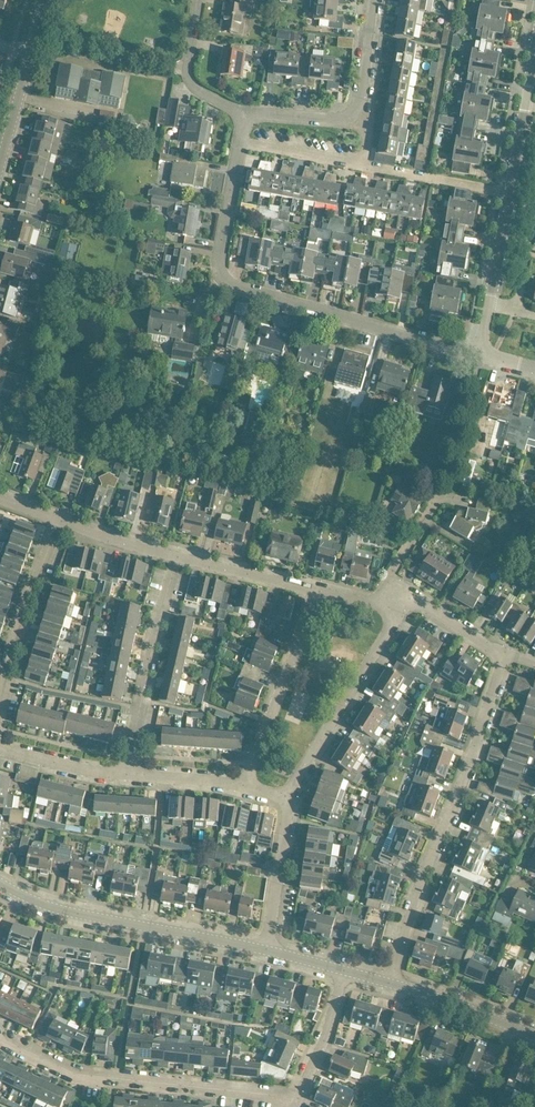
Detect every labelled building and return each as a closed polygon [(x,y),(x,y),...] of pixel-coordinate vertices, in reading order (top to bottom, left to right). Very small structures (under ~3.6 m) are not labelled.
[(223,32),(230,33),(230,34),(232,34),(233,33),(241,35),(245,12),(253,13),(254,3),(236,0),(233,0),(232,6),(226,5),(224,16),(226,16),(223,32)] [(346,0),(312,0),(311,8),(316,8),(316,9),(337,11),(338,5),(345,5),(346,0)] [(421,0),(402,0),(400,9),(419,12),(421,0)] [(500,0),(499,0),(483,0),(479,19),(508,24),(510,12),(498,10),(500,0)] [(457,19),(460,5),(455,4),(449,3),(447,17),(457,19)] [(336,17),(337,11),(316,9),(314,19),(320,20),(319,27),(343,30),(344,18),(336,17)] [(416,26),(419,12),(400,9),(398,23),(416,26)] [(454,33),(457,19),(447,17),(444,31),(450,32),(454,33)] [(506,35),(508,24),(479,19),(475,41),(492,44),(494,33),(506,35)] [(414,40),(416,26),(398,23),(395,37),(414,40)] [(461,38),(468,33),(465,28),(453,37),(461,38)] [(447,46),(450,32),(444,31),(442,45),(447,46)] [(290,41),(291,33),(278,32),(277,40),(290,41)] [(299,43),(300,34),(291,33),(290,42),(299,43)] [(490,54),(492,44),(475,41),(472,57),(462,55),(461,61),(471,63),(500,68),(502,56),(490,54)] [(398,42),(396,56),(414,60),(417,45),(398,42)] [(222,66),(220,76),(241,79),(244,63),(252,64),(252,58),(267,60),(269,49),(232,44),(231,51),(224,50),(223,62),(225,62),(224,67),(222,66)] [(444,65),(446,51),(441,50),(438,64),(444,65)] [(287,77),(289,56),(277,55),(276,60),(270,59),(267,83),(279,84),(280,76),(287,77)] [(303,86),(305,64),(299,63),(300,57),(289,56),(287,77),(292,78),(292,85),(303,86)] [(412,74),(414,60),(396,56),(393,70),(412,74)] [(322,81),(324,60),(312,58),(312,64),(305,64),(303,86),(314,88),(315,80),(322,81)] [(334,66),(335,61),(324,60),(322,81),(328,81),(327,89),(339,90),(341,67),(334,66)] [(498,79),(500,68),(471,63),(467,85),(484,88),(486,77),(498,79)] [(441,79),(444,65),(438,64),(436,78),(441,79)] [(57,87),(55,98),(76,102),(98,106),(119,110),(121,99),(125,77),(104,73),(103,75),(97,73),(97,72),(83,70),(61,65),(57,87)] [(409,88),(412,74),(393,70),(391,84),(409,88)] [(439,93),(441,79),(436,78),(433,92),(439,93)] [(407,102),(409,88),(391,84),(388,99),(407,102)] [(482,98),(484,88),(467,85),(463,106),(492,112),(494,100),(482,98)] [(436,107),(439,93),(433,92),(431,106),(436,107)] [(404,116),(407,102),(388,99),(386,112),(404,116)] [(170,100),(169,111),(166,126),(166,127),(174,129),(179,102),(170,100)] [(434,121),(436,107),(431,106),(428,120),(434,121)] [(490,123),(492,112),(463,106),(459,129),(476,132),(478,121),(490,123)] [(166,126),(169,111),(159,109),(156,124),(166,126)] [(402,130),(404,116),(386,112),(383,127),(402,130)] [(105,114),(104,126),(117,127),(119,115),(105,114)] [(39,134),(37,141),(59,147),(65,123),(37,116),(35,124),(37,124),(35,133),(39,134)] [(183,121),(187,122),(183,142),(193,144),(192,152),(203,153),(204,145),(207,146),(211,123),(213,123),(213,122),(207,121),(207,122),(183,118),(184,118),(183,121)] [(431,135),(434,121),(428,120),(425,134),(431,135)] [(408,131),(402,130),(383,127),(381,140),(399,144),(405,145),(408,131)] [(474,142),(476,132),(459,129),(455,150),(484,156),(486,144),(474,142)] [(428,149),(431,135),(425,134),(423,148),(428,149)] [(57,156),(59,147),(37,141),(31,139),(29,147),(31,148),(29,156),(33,157),(31,164),(53,170),(54,165),(47,164),(50,154),(57,156)] [(397,158),(399,144),(381,140),(378,154),(397,158)] [(426,163),(428,149),(423,148),(420,148),(417,162),(426,163)] [(482,166),(484,156),(455,150),(452,172),(468,175),(470,164),(482,166)] [(189,166),(190,159),(161,154),(160,161),(174,164),(171,183),(203,189),(207,169),(189,166)] [(50,181),(53,170),(31,164),(25,162),(23,168),(26,169),(23,180),(20,179),(18,186),(40,192),(43,179),(50,181)] [(261,193),(266,163),(261,162),(258,172),(253,171),(253,172),(248,171),(246,183),(250,184),(249,191),(261,193)] [(272,195),(275,175),(271,174),(271,164),(266,163),(261,193),(272,195)] [(283,197),(288,167),(283,166),(279,176),(275,175),(272,195),(283,197)] [(293,199),(297,179),(293,178),(293,168),(288,167),(283,197),(293,199)] [(304,201),(310,171),(305,170),(301,180),(297,179),(293,199),(304,201)] [(315,203),(319,183),(315,182),(315,172),(310,171),(304,201),(315,203)] [(326,205),(331,175),(327,174),(323,184),(319,183),(315,203),(326,205)] [(336,176),(331,175),(326,205),(337,207),(341,187),(336,186),(336,176)] [(355,208),(361,178),(356,177),(353,187),(348,186),(344,206),(355,208)] [(366,210),(370,190),(366,190),(366,179),(361,178),(355,208),(366,210)] [(377,212),(383,182),(378,182),(374,191),(370,190),(366,210),(377,212)] [(388,215),(392,194),(388,194),(388,183),(383,182),(377,212),(388,215)] [(38,200),(40,192),(18,186),(17,194),(19,194),(15,210),(41,217),(44,206),(38,200)] [(399,217),(404,187),(400,186),(396,195),(392,194),(388,215),(399,217)] [(149,196),(153,196),(170,199),(172,189),(154,187),(153,190),(150,190),(149,196)] [(410,219),(413,199),(409,198),(410,187),(404,187),(399,217),(410,219)] [(468,203),(470,192),(453,189),(449,212),(477,217),(479,205),(468,203)] [(421,221),(427,191),(422,190),(418,199),(413,199),(410,219),(421,221)] [(153,196),(152,204),(168,207),(170,199),(153,196)] [(194,237),(199,211),(183,208),(184,202),(172,199),(169,213),(172,217),(178,218),(175,234),(184,235),(183,236),(186,237),(186,236),(194,237)] [(256,216),(258,207),(242,204),(240,213),(256,216)] [(267,218),(269,211),(269,209),(258,207),(256,216),(267,218)] [(279,213),(269,211),(267,218),(278,220),(279,213)] [(279,213),(278,220),(289,222),(291,213),(280,211),(279,213)] [(475,228),(477,217),(449,212),(445,233),(462,236),(464,226),(475,228)] [(15,223),(10,241),(29,246),(34,229),(40,231),(42,223),(20,216),(18,224),(15,223)] [(336,232),(339,218),(338,218),(332,216),(326,230),(336,232)] [(345,219),(339,218),(336,232),(344,234),(349,235),(351,229),(344,227),(345,219)] [(319,228),(311,227),(309,240),(317,241),(319,228)] [(397,229),(386,227),(385,237),(395,239),(397,229)] [(333,232),(332,240),(339,241),(340,234),(333,232)] [(460,247),(462,236),(445,233),(441,255),(470,260),(472,249),(460,247)] [(418,237),(408,236),(407,242),(417,244),(418,237)] [(236,238),(234,248),(239,249),(238,256),(248,257),(246,269),(258,271),(263,243),(241,239),(236,238)] [(149,241),(148,247),(164,250),(165,243),(149,241)] [(281,263),(284,249),(285,247),(263,243),(258,271),(269,273),(271,261),(281,263)] [(64,264),(79,266),(82,248),(68,246),(64,264)] [(301,281),(306,253),(284,249),(281,263),(281,266),(282,265),(292,267),(289,279),(301,281)] [(189,266),(191,254),(173,250),(168,276),(167,282),(183,285),(184,279),(185,279),(187,266),(189,266)] [(6,254),(1,272),(15,276),(15,277),(24,280),(29,261),(45,265),(47,258),(25,252),(23,258),(6,254)] [(325,273),(328,257),(306,253),(301,281),(312,283),(314,271),(325,273)] [(359,255),(359,262),(350,261),(345,289),(356,291),(358,279),(369,281),(371,268),(373,257),(359,255)] [(468,271),(470,260),(441,255),(437,277),(454,280),(456,269),(468,271)] [(345,289),(350,261),(328,257),(325,273),(335,275),(333,287),(345,289)] [(394,265),(393,272),(388,301),(399,303),(401,291),(411,293),(411,294),(412,294),(417,265),(412,264),(411,268),(394,265)] [(388,301),(393,272),(371,268),(369,281),(368,286),(368,285),(378,287),(376,299),(388,301)] [(452,290),(454,280),(437,277),(433,299),(462,304),(464,292),(452,290)] [(16,318),(22,296),(26,297),(29,287),(11,282),(9,289),(0,286),(0,313),(16,318)] [(460,315),(462,304),(433,299),(431,310),(432,310),(432,312),(431,312),(429,321),(449,324),(450,316),(449,315),(449,313),(460,315)] [(184,332),(185,332),(185,329),(184,329),(187,312),(177,311),(176,318),(164,316),(164,314),(163,313),(164,310),(153,308),(147,341),(158,342),(159,336),(176,339),(173,359),(199,363),(202,349),(182,345),(184,332)] [(240,340),(245,322),(226,316),(217,347),(206,345),(205,349),(216,352),(217,348),(227,351),(228,347),(237,350),(236,360),(234,366),(229,364),(222,388),(234,392),(248,343),(240,340)] [(2,356),(7,339),(15,342),(19,326),(0,321),(0,355),(2,356)] [(255,358),(254,362),(271,367),(269,374),(283,378),(289,356),(288,356),(294,336),(282,332),(265,328),(265,329),(263,329),(260,340),(259,340),(257,347),(258,347),(255,358)] [(323,366),(329,346),(320,343),(318,349),(303,344),(301,352),(300,352),(299,354),(301,354),(297,367),(321,374),(318,384),(325,385),(330,368),(323,366)] [(340,365),(335,383),(361,391),(366,373),(365,373),(369,358),(346,351),(342,366),(340,365)] [(407,386),(408,383),(407,383),(410,373),(396,369),(397,366),(385,362),(378,389),(403,396),(406,385),(407,386)] [(195,379),(200,380),(204,368),(199,367),(195,379)] [(412,387),(405,410),(424,416),(426,407),(443,412),(452,382),(434,377),(430,392),(412,387)] [(490,406),(488,417),(496,419),(490,446),(502,449),(504,442),(512,411),(517,393),(504,390),(505,388),(504,388),(496,386),(493,399),(490,398),(488,406),(490,406)] [(512,411),(504,442),(517,445),(517,450),(525,452),(528,440),(533,421),(517,417),(518,413),(520,414),(521,413),(520,413),(525,393),(517,391),(517,393),(512,411)] [(368,414),(373,397),(365,395),(360,412),(368,414)] [(355,427),(360,410),(353,408),(348,425),(355,427)] [(251,409),(249,418),(252,419),(251,425),(257,426),(259,421),(265,422),(268,414),(251,409)] [(249,448),(256,448),(260,443),(260,436),(256,431),(249,431),(244,436),(244,443),(249,448)] [(55,446),(47,443),(44,451),(51,454),(55,446)] [(15,474),(15,475),(28,479),(28,478),(34,481),(38,469),(45,472),(44,474),(45,474),(51,456),(44,454),(43,456),(19,447),(16,456),(25,459),(19,476),(15,474)] [(59,458),(54,470),(61,472),(55,490),(68,495),(70,490),(77,492),(76,495),(77,495),(86,472),(71,466),(72,463),(59,458)] [(146,471),(142,488),(150,490),(151,486),(154,474),(154,473),(146,471)] [(84,484),(79,498),(88,501),(85,507),(100,512),(104,501),(110,504),(115,489),(119,479),(115,478),(116,476),(111,475),(111,473),(99,478),(103,488),(102,491),(84,484)] [(154,474),(151,486),(160,488),(161,486),(166,487),(169,478),(166,477),(154,474)] [(423,501),(408,492),(413,484),(405,480),(401,487),(400,487),(392,501),(399,505),(394,513),(407,522),(412,513),(414,514),(423,501)] [(182,484),(174,482),(173,489),(181,491),(182,484)] [(218,495),(225,497),(229,485),(222,482),(218,495)] [(211,490),(206,508),(214,510),(215,505),(216,499),(218,491),(211,490)] [(122,491),(116,518),(134,522),(141,495),(122,491)] [(155,497),(149,522),(168,527),(174,502),(155,497)] [(491,502),(478,499),(476,511),(468,510),(467,518),(463,517),(464,516),(464,515),(463,515),(463,514),(463,513),(462,513),(461,513),(460,513),(459,513),(459,514),(458,514),(458,515),(458,516),(450,529),(468,540),(474,530),(477,532),(482,529),(483,525),(487,526),(489,514),(491,502)] [(247,522),(256,524),(261,504),(252,502),(247,522)] [(187,503),(181,530),(193,533),(193,532),(198,533),(197,534),(201,535),(206,514),(195,512),(197,505),(187,503)] [(219,521),(215,539),(242,545),(246,527),(219,521)] [(319,521),(315,537),(321,539),(325,522),(319,521)] [(33,540),(37,529),(19,522),(14,534),(33,540)] [(342,565),(341,571),(351,574),(351,575),(367,579),(371,562),(356,558),(357,555),(356,554),(358,546),(356,545),(359,532),(350,530),(342,565)] [(29,552),(33,540),(14,534),(10,545),(29,552)] [(273,535),(268,555),(279,558),(280,557),(285,558),(285,559),(297,562),(302,542),(273,535)] [(321,541),(315,568),(328,571),(329,566),(335,567),(338,553),(332,552),(334,544),(321,541)] [(29,552),(10,545),(5,543),(1,555),(6,556),(25,563),(29,552)] [(453,571),(437,562),(440,558),(422,548),(410,567),(427,577),(425,581),(441,591),(453,571)] [(87,572),(91,552),(77,549),(75,560),(67,558),(64,572),(75,574),(80,570),(87,572)] [(105,556),(91,552),(87,572),(100,575),(99,580),(106,582),(109,568),(103,566),(105,556)] [(471,573),(480,558),(471,553),(462,568),(471,573)] [(20,575),(25,563),(6,556),(2,568),(20,575)] [(128,582),(133,562),(119,559),(116,570),(109,568),(106,582),(103,596),(110,598),(114,584),(119,585),(120,580),(128,582)] [(147,566),(133,562),(128,582),(141,585),(140,590),(141,590),(148,592),(151,578),(144,576),(147,566)] [(20,575),(2,568),(0,572),(0,581),(16,586),(20,575)] [(481,595),(475,591),(479,583),(467,577),(454,598),(473,609),(481,595)] [(188,587),(185,601),(193,603),(197,604),(199,599),(208,601),(212,582),(198,578),(196,589),(188,587)] [(212,582),(208,601),(221,604),(220,610),(227,611),(231,597),(224,596),(226,585),(212,582)] [(11,603),(15,591),(0,586),(0,599),(11,603)] [(55,587),(51,599),(70,605),(74,593),(55,587)] [(231,597),(227,611),(234,613),(236,614),(241,609),(249,611),(254,592),(240,588),(237,599),(231,597)] [(512,606),(506,602),(509,598),(496,590),(489,602),(496,606),(489,617),(496,621),(497,620),(502,623),(507,616),(506,616),(512,606)] [(254,592),(249,611),(262,614),(261,619),(259,630),(266,632),(267,626),(269,621),(272,607),(265,606),(268,595),(254,592)] [(269,621),(267,626),(275,628),(276,623),(277,623),(281,621),(282,619),(291,621),(295,602),(281,598),(279,609),(272,607),(269,621)] [(11,603),(0,599),(0,612),(7,614),(11,603)] [(75,606),(70,605),(51,599),(48,610),(67,616),(72,618),(75,606)] [(122,604),(120,616),(141,620),(142,615),(140,614),(141,607),(122,604)] [(526,611),(514,604),(512,606),(506,616),(507,616),(513,620),(507,630),(514,635),(514,634),(519,637),(530,620),(523,616),(526,611)] [(183,607),(182,614),(195,617),(197,610),(183,607)] [(63,628),(67,616),(48,610),(44,622),(63,628)] [(221,621),(229,623),(231,613),(223,612),(221,621)] [(140,625),(141,620),(120,616),(117,627),(136,631),(138,625),(140,625)] [(195,621),(180,618),(178,625),(176,625),(175,629),(192,633),(195,621)] [(530,620),(519,637),(524,640),(524,641),(531,646),(534,639),(534,623),(530,620)] [(59,640),(63,628),(44,622),(40,634),(59,640)] [(134,643),(136,631),(117,627),(116,634),(113,634),(112,638),(134,643)] [(189,645),(192,633),(175,629),(174,634),(176,635),(174,642),(189,645)] [(259,630),(256,637),(261,639),(256,652),(274,659),(279,646),(269,642),(272,635),(266,632),(259,630)] [(82,646),(83,641),(85,635),(80,633),(78,640),(72,641),(72,643),(77,645),(82,646)] [(56,651),(59,640),(40,634),(37,645),(56,651)] [(411,635),(404,647),(422,658),(427,651),(435,656),(443,644),(429,635),(424,643),(411,635)] [(131,655),(134,643),(112,638),(111,644),(114,644),(112,651),(131,655)] [(187,657),(189,645),(174,642),(172,649),(170,649),(169,653),(187,657)] [(52,663),(56,651),(37,645),(33,657),(52,663)] [(417,666),(422,658),(404,647),(397,658),(409,666),(406,672),(416,678),(418,680),(424,670),(417,666)] [(248,649),(243,662),(245,663),(243,670),(256,675),(258,669),(269,673),(274,659),(256,652),(248,649)] [(129,666),(131,655),(112,651),(111,658),(108,657),(107,662),(129,666)] [(184,669),(187,657),(169,653),(168,658),(170,658),(168,666),(184,669)] [(469,683),(480,666),(465,656),(461,662),(450,654),(439,673),(456,684),(461,677),(469,683)] [(49,675),(52,663),(33,657),(29,669),(49,675)] [(76,670),(79,658),(74,657),(72,665),(71,666),(70,668),(76,670)] [(126,679),(129,666),(107,662),(106,667),(109,668),(107,675),(126,679)] [(181,681),(184,669),(168,666),(167,673),(165,672),(164,677),(181,681)] [(410,688),(416,678),(406,672),(404,671),(400,676),(388,668),(380,680),(398,691),(403,684),(410,688)] [(45,687),(49,675),(29,669),(26,681),(45,687)] [(240,677),(235,690),(240,692),(258,699),(264,686),(253,681),(256,675),(243,670),(240,677)] [(125,685),(126,679),(107,675),(105,687),(127,691),(128,686),(125,685)] [(178,693),(181,681),(164,677),(163,677),(166,678),(164,685),(162,684),(161,689),(178,693)] [(515,684),(534,691),(534,683),(518,677),(515,684)] [(398,691),(380,680),(373,692),(386,700),(382,705),(384,707),(394,713),(400,703),(394,699),(398,691)] [(434,681),(428,690),(433,692),(438,684),(434,681)] [(515,684),(513,691),(529,696),(528,699),(529,700),(526,707),(534,710),(534,691),(515,684)] [(126,696),(127,691),(105,687),(103,698),(122,702),(123,695),(126,696)] [(175,705),(178,693),(161,689),(160,694),(162,694),(160,702),(175,705)] [(230,702),(227,710),(240,715),(243,708),(253,712),(258,699),(240,692),(235,704),(230,702)] [(480,698),(472,695),(470,703),(477,705),(480,698)] [(433,708),(430,716),(436,719),(444,721),(463,729),(468,716),(454,711),(456,704),(437,697),(433,708)] [(390,724),(396,714),(394,713),(384,707),(381,712),(368,704),(361,716),(379,727),(383,719),(390,724)] [(29,726),(33,708),(22,705),(17,723),(29,726)] [(526,707),(524,715),(523,715),(522,718),(504,712),(502,719),(534,730),(534,710),(526,707)] [(40,729),(45,711),(33,708),(29,726),(40,729)] [(52,732),(57,714),(45,711),(40,729),(52,732)] [(76,735),(81,716),(69,713),(68,717),(64,732),(65,732),(76,735)] [(64,732),(68,717),(57,714),(52,732),(64,735),(65,732),(64,732)] [(88,738),(93,720),(81,716),(76,735),(88,738)] [(374,735),(379,727),(361,716),(354,727),(366,735),(363,741),(375,748),(381,739),(374,735)] [(427,725),(423,736),(442,743),(445,736),(459,742),(463,729),(444,721),(436,719),(433,727),(427,725)] [(534,737),(534,730),(502,719),(500,726),(516,731),(515,734),(516,735),(513,742),(534,749),(534,741),(534,740),(534,737)] [(99,741),(104,722),(93,720),(88,738),(99,741)] [(116,726),(104,722),(99,741),(111,744),(116,726)] [(173,747),(174,730),(163,730),(162,746),(173,747)] [(185,748),(186,731),(174,730),(173,747),(185,748)] [(196,749),(197,732),(186,731),(185,748),(196,749)] [(207,749),(209,733),(197,732),(196,749),(207,749)] [(219,750),(220,734),(209,733),(207,749),(219,750)] [(230,751),(231,734),(220,734),(219,750),(230,751)] [(243,735),(231,734),(230,751),(242,752),(243,735)] [(440,749),(442,743),(423,736),(421,742),(423,747),(425,749),(422,757),(449,767),(454,754),(440,749)] [(369,758),(375,748),(363,741),(359,746),(346,738),(339,750),(357,761),(362,754),(369,758)] [(513,742),(510,750),(509,752),(491,747),(489,754),(524,765),(524,766),(525,766),(529,756),(534,758),(534,749),(513,742)] [(357,761),(339,750),(332,762),(345,770),(341,775),(345,778),(353,783),(359,773),(352,769),(357,761)] [(524,766),(524,765),(489,754),(487,761),(502,766),(502,769),(500,777),(534,789),(534,780),(521,775),(524,766)] [(449,767),(422,757),(415,776),(428,781),(431,775),(445,780),(449,767)] [(345,778),(341,777),(326,771),(322,783),(340,790),(345,778)] [(17,774),(15,781),(29,784),(31,777),(17,774)] [(426,787),(428,781),(415,776),(411,787),(419,790),(416,798),(436,805),(440,792),(426,787)] [(500,777),(497,785),(496,784),(495,787),(480,782),(477,791),(490,797),(491,794),(512,801),(515,791),(532,796),(534,795),(534,789),(500,777)] [(8,794),(10,779),(0,778),(0,793),(8,794)] [(41,782),(36,804),(47,807),(49,801),(53,784),(41,782)] [(336,801),(340,790),(322,783),(317,794),(336,801)] [(60,803),(64,787),(53,784),(49,801),(60,803)] [(71,806),(75,790),(64,787),(60,803),(71,806)] [(71,806),(69,813),(80,816),(86,817),(90,800),(85,798),(86,793),(75,790),(71,806)] [(4,809),(6,809),(11,810),(11,809),(13,810),(15,795),(8,794),(0,793),(0,808),(4,809)] [(332,813),(336,801),(317,794),(313,806),(332,813)] [(107,814),(108,796),(103,795),(103,798),(95,797),(94,813),(107,814)] [(119,815),(120,799),(113,798),(113,796),(108,796),(107,814),(119,815)] [(132,800),(133,800),(133,798),(128,797),(128,799),(120,799),(119,815),(131,815),(132,800)] [(144,816),(145,798),(140,798),(140,800),(133,800),(132,800),(131,815),(144,816)] [(156,817),(157,802),(149,801),(150,799),(145,798),(144,816),(156,817)] [(431,818),(436,805),(416,798),(413,806),(405,804),(401,814),(414,819),(417,813),(431,818)] [(182,820),(183,800),(171,799),(170,801),(164,801),(162,822),(169,823),(169,819),(175,820),(174,827),(181,828),(182,820)] [(507,816),(504,815),(505,812),(508,805),(496,799),(492,806),(481,801),(477,809),(479,810),(478,813),(477,813),(476,814),(494,822),(500,824),(501,821),(504,823),(507,816)] [(194,821),(195,801),(183,800),(182,820),(194,821)] [(206,822),(207,802),(195,801),(194,821),(206,822)] [(220,803),(207,802),(206,822),(219,823),(220,803)] [(342,816),(332,813),(313,806),(309,818),(327,824),(327,825),(339,828),(341,823),(340,822),(342,816)] [(235,830),(239,811),(226,808),(222,828),(235,830)] [(4,809),(3,815),(10,816),(24,818),(25,811),(13,810),(11,809),(11,810),(6,809),(4,809)] [(245,841),(251,813),(239,811),(235,830),(241,832),(239,840),(245,841)] [(258,835),(262,816),(251,813),(245,841),(250,843),(252,834),(258,835)] [(491,829),(494,822),(476,814),(476,815),(477,815),(475,819),(473,818),(470,826),(482,831),(478,838),(491,844),(494,836),(491,835),(494,830),(491,829)] [(23,825),(24,818),(10,816),(9,823),(23,825)] [(258,835),(257,843),(268,845),(267,848),(272,849),(274,836),(271,836),(275,818),(262,816),(258,835)] [(387,839),(395,842),(413,849),(414,848),(413,848),(414,844),(416,845),(419,837),(408,832),(411,824),(396,818),(387,839)] [(2,837),(7,838),(8,832),(3,831),(4,822),(0,821),(0,837),(2,837)] [(361,833),(364,824),(359,823),(356,822),(353,831),(361,833)] [(310,828),(308,841),(328,844),(330,831),(310,828)] [(349,840),(354,841),(352,847),(357,849),(359,837),(350,835),(349,840)] [(23,836),(19,850),(27,852),(30,838),(23,836)] [(488,851),(491,844),(478,838),(475,845),(464,840),(460,848),(462,849),(461,852),(460,852),(459,853),(477,861),(481,853),(483,854),(485,850),(488,851)] [(413,850),(413,849),(395,842),(387,839),(379,859),(394,866),(397,857),(409,862),(412,855),(410,854),(412,850),(413,850)] [(333,845),(328,844),(308,841),(306,853),(332,857),(333,845)] [(39,870),(43,851),(42,850),(44,843),(41,843),(37,842),(35,842),(33,843),(32,845),(32,849),(30,848),(27,868),(39,870)] [(43,851),(39,870),(41,870),(40,873),(48,875),(49,872),(51,872),(54,859),(56,859),(56,857),(64,859),(66,845),(59,844),(58,849),(53,848),(51,848),(49,849),(49,852),(43,851)] [(85,863),(79,862),(79,859),(77,855),(75,855),(72,854),(74,847),(66,845),(64,859),(70,860),(69,866),(72,867),(69,880),(81,883),(85,863)] [(228,863),(230,854),(230,850),(218,847),(217,852),(215,861),(228,863)] [(353,861),(357,849),(352,847),(348,847),(346,859),(353,861)] [(202,859),(204,850),(195,848),(193,857),(202,859)] [(215,861),(217,852),(204,850),(202,859),(215,861)] [(330,869),(332,857),(306,853),(305,865),(324,868),(330,869)] [(483,863),(477,861),(459,853),(459,854),(460,854),(458,858),(456,857),(453,865),(464,870),(461,877),(474,883),(483,863)] [(11,854),(8,867),(14,869),(18,855),(11,854)] [(242,856),(230,854),(228,863),(237,865),(238,861),(241,861),(242,856)] [(85,863),(81,883),(93,885),(95,874),(105,876),(108,858),(99,856),(98,860),(86,858),(85,863)] [(266,858),(254,856),(253,864),(265,866),(266,858)] [(108,858),(105,876),(111,877),(110,882),(113,882),(111,893),(123,895),(127,876),(129,867),(115,864),(116,859),(108,858)] [(350,872),(353,861),(346,859),(345,867),(346,868),(345,871),(350,872)] [(323,880),(324,868),(305,865),(303,877),(323,880)] [(371,877),(369,885),(397,893),(397,891),(396,891),(397,887),(399,888),(401,880),(389,876),(391,869),(377,865),(375,873),(374,873),(373,878),(371,877)] [(248,867),(246,875),(260,877),(262,870),(248,867)] [(147,889),(151,870),(138,868),(135,870),(134,877),(127,876),(123,895),(136,898),(138,887),(147,889)] [(173,905),(178,879),(164,876),(165,873),(157,871),(154,890),(163,892),(161,902),(173,905)] [(198,894),(201,880),(187,877),(186,880),(178,879),(173,905),(186,907),(188,897),(197,898),(198,898),(197,898),(198,894)] [(321,892),(323,880),(303,877),(301,889),(321,892)] [(471,890),(474,883),(461,877),(458,884),(444,878),(440,885),(442,886),(441,890),(439,889),(439,891),(457,899),(460,900),(463,892),(469,895),(471,890)] [(208,881),(201,880),(198,894),(205,895),(208,881)] [(396,894),(397,893),(369,885),(366,898),(368,899),(366,907),(380,910),(382,903),(394,906),(396,898),(394,897),(395,893),(396,894)] [(346,901),(350,888),(345,886),(341,900),(346,901)] [(217,913),(222,887),(217,887),(213,889),(213,892),(208,891),(204,911),(217,913)] [(232,896),(227,895),(228,892),(225,888),(222,887),(217,913),(229,915),(232,896)] [(234,900),(241,902),(242,898),(244,888),(236,887),(234,900)] [(534,900),(528,897),(529,894),(520,890),(514,904),(501,899),(495,913),(511,919),(514,914),(534,922),(534,919),(534,900)] [(460,900),(457,899),(439,891),(439,892),(440,892),(438,896),(436,895),(433,903),(444,908),(441,915),(456,921),(462,909),(463,910),(466,903),(460,900)] [(254,900),(242,898),(241,902),(238,917),(251,919),(254,900)] [(317,935),(322,916),(315,914),(315,911),(310,910),(311,907),(300,904),(298,918),(307,920),(304,933),(312,935),(312,932),(316,934),(316,935),(317,935)] [(341,929),(345,916),(337,914),(336,917),(331,916),(330,918),(322,916),(317,935),(318,935),(319,934),(322,935),(322,937),(330,940),(333,927),(341,929)] [(365,922),(352,918),(345,916),(341,929),(348,931),(345,944),(353,946),(354,944),(357,945),(357,946),(358,946),(364,927),(365,922)] [(439,936),(444,921),(427,916),(422,930),(439,936)] [(26,929),(14,925),(10,937),(3,933),(0,940),(0,949),(5,952),(6,950),(18,954),(26,929)] [(382,940),(386,927),(378,925),(377,928),(372,927),(371,929),(364,927),(358,946),(359,947),(360,945),(364,946),(363,949),(371,951),(374,938),(382,940)] [(38,933),(26,929),(18,954),(29,958),(28,962),(37,965),(41,954),(42,948),(34,945),(38,933)] [(53,957),(57,937),(44,935),(42,948),(41,954),(53,957)] [(66,959),(70,939),(57,937),(53,957),(66,959)] [(465,952),(468,944),(446,937),(444,944),(450,947),(465,952)] [(77,969),(82,942),(70,939),(66,959),(72,960),(71,966),(72,968),(77,969)] [(431,968),(435,954),(446,958),(450,947),(444,944),(433,941),(431,947),(418,943),(413,958),(422,961),(420,965),(431,968)] [(82,942),(77,969),(90,971),(91,964),(94,944),(82,942)] [(103,966),(107,946),(94,944),(91,964),(103,966)] [(116,968),(119,949),(107,946),(103,966),(101,975),(107,976),(109,967),(116,968)] [(128,971),(132,951),(119,949),(116,968),(128,971)] [(483,982),(490,968),(472,961),(475,952),(469,950),(463,962),(469,964),(465,975),(483,982)] [(160,979),(164,957),(151,955),(149,962),(143,961),(140,978),(147,980),(147,977),(160,979)] [(179,986),(184,961),(164,957),(160,979),(172,981),(172,985),(179,986)] [(523,984),(531,966),(517,960),(512,973),(505,970),(497,988),(511,994),(517,981),(523,984)] [(199,987),(203,965),(184,961),(179,986),(186,987),(187,984),(199,987)] [(498,964),(493,961),(490,968),(495,971),(498,964)] [(218,992),(223,967),(216,966),(216,967),(203,965),(199,987),(211,989),(211,991),(218,992)] [(238,994),(242,972),(230,970),(230,968),(223,967),(218,992),(217,999),(224,1001),(224,999),(237,1002),(238,994)] [(257,1000),(263,975),(255,973),(255,974),(242,972),(238,994),(251,996),(250,999),(257,1000)] [(277,1003),(283,982),(271,978),(271,977),(263,975),(257,1000),(265,1002),(265,1000),(277,1003)] [(49,983),(49,978),(43,977),(41,986),(47,989),(49,983)] [(296,1011),(303,986),(296,984),(295,985),(283,982),(277,1003),(290,1006),(289,1009),(296,1011)] [(533,989),(531,988),(526,1001),(534,1005),(534,984),(533,989)] [(310,987),(303,986),(296,1011),(303,1013),(304,1010),(316,1014),(322,992),(310,989),(310,987)] [(33,1030),(41,1012),(0,992),(0,1015),(33,1030)] [(363,1027),(369,1006),(357,1002),(358,1001),(350,999),(343,1024),(350,1026),(351,1023),(363,1027)] [(369,1006),(363,1027),(376,1031),(379,1022),(385,1024),(389,1010),(382,1008),(381,1009),(369,1006)] [(401,1038),(408,1017),(396,1013),(396,1012),(389,1010),(385,1024),(382,1035),(388,1037),(389,1034),(401,1038)] [(58,1043),(66,1027),(55,1021),(57,1017),(50,1014),(38,1038),(45,1042),(46,1041),(50,1043),(52,1040),(58,1043)] [(420,1020),(408,1017),(401,1038),(414,1042),(417,1033),(424,1035),(430,1022),(420,1019),(420,1020)] [(284,1026),(278,1023),(275,1029),(282,1032),(284,1026)] [(68,1052),(78,1032),(66,1027),(58,1043),(65,1046),(63,1050),(68,1052)] [(114,1048),(118,1029),(107,1029),(107,1031),(97,1030),(95,1037),(95,1038),(93,1054),(93,1055),(101,1056),(100,1060),(105,1061),(113,1062),(114,1048)] [(277,1039),(272,1050),(292,1060),(297,1048),(298,1048),(301,1041),(278,1031),(275,1038),(277,1039)] [(453,1056),(459,1040),(452,1038),(452,1036),(439,1031),(436,1036),(430,1033),(421,1055),(429,1058),(432,1052),(444,1057),(446,1053),(453,1056)] [(93,1054),(95,1038),(89,1037),(78,1032),(68,1052),(73,1054),(75,1051),(82,1054),(82,1053),(93,1054)] [(128,1033),(126,1059),(133,1060),(133,1064),(138,1065),(141,1042),(141,1034),(128,1033)] [(141,1034),(141,1042),(138,1065),(144,1065),(144,1061),(151,1061),(154,1040),(154,1036),(153,1035),(141,1034)] [(156,1039),(154,1040),(151,1061),(159,1062),(158,1067),(164,1067),(167,1038),(162,1037),(160,1037),(156,1039)] [(167,1038),(164,1067),(169,1068),(169,1063),(177,1064),(179,1040),(167,1038)] [(347,1041),(337,1038),(335,1044),(344,1047),(347,1041)] [(189,1070),(192,1041),(179,1040),(177,1064),(184,1065),(183,1069),(189,1070)] [(204,1043),(192,1041),(189,1070),(194,1070),(194,1066),(202,1067),(204,1049),(204,1043)] [(458,1068),(461,1069),(462,1066),(475,1072),(474,1074),(489,1080),(494,1067),(480,1061),(485,1049),(471,1043),(466,1056),(463,1054),(458,1068)] [(214,1073),(216,1050),(204,1049),(202,1067),(209,1068),(208,1072),(214,1073)] [(229,1051),(216,1050),(214,1073),(219,1073),(219,1069),(227,1069),(229,1051)] [(287,1071),(292,1060),(272,1050),(267,1061),(264,1061),(263,1062),(262,1062),(262,1063),(239,1061),(239,1058),(232,1057),(231,1075),(260,1078),(261,1077),(284,1079),(288,1071),(287,1071)] [(364,1075),(369,1059),(346,1052),(346,1053),(348,1053),(345,1061),(335,1056),(331,1064),(333,1065),(330,1072),(340,1076),(339,1078),(346,1081),(347,1079),(348,1080),(352,1071),(364,1075)] [(11,1066),(4,1063),(6,1059),(1,1057),(0,1059),(0,1081),(3,1082),(11,1066)] [(526,1079),(531,1067),(517,1061),(509,1078),(517,1082),(514,1090),(523,1094),(529,1080),(526,1079)] [(14,1088),(24,1067),(19,1065),(17,1069),(11,1066),(3,1082),(14,1088)] [(26,1093),(33,1077),(27,1073),(29,1070),(24,1067),(14,1088),(26,1093)] [(405,1070),(398,1068),(397,1072),(399,1076),(403,1077),(405,1070)] [(37,1098),(47,1078),(42,1076),(40,1080),(33,1077),(26,1093),(37,1098)] [(49,1104),(56,1087),(50,1084),(51,1081),(47,1078),(37,1098),(49,1104)] [(314,1101),(328,1106),(331,1106),(333,1102),(343,1106),(349,1106),(356,1093),(334,1083),(332,1089),(321,1084),(320,1085),(321,1085),(314,1101)] [(77,1092),(69,1088),(69,1089),(65,1087),(63,1090),(56,1087),(49,1104),(47,1106),(61,1106),(64,1102),(70,1105),(77,1092)] [(129,1096),(123,1096),(123,1099),(115,1099),(114,1106),(127,1106),(129,1096)] [(141,1101),(134,1101),(134,1097),(129,1096),(127,1106),(140,1106),(141,1101)] [(528,1100),(520,1097),(516,1106),(525,1106),(528,1100)] [(154,1099),(149,1098),(148,1102),(141,1101),(140,1106),(153,1106),(154,1099)] [(166,1104),(159,1103),(159,1099),(154,1099),(153,1106),(166,1106),(166,1104)]
